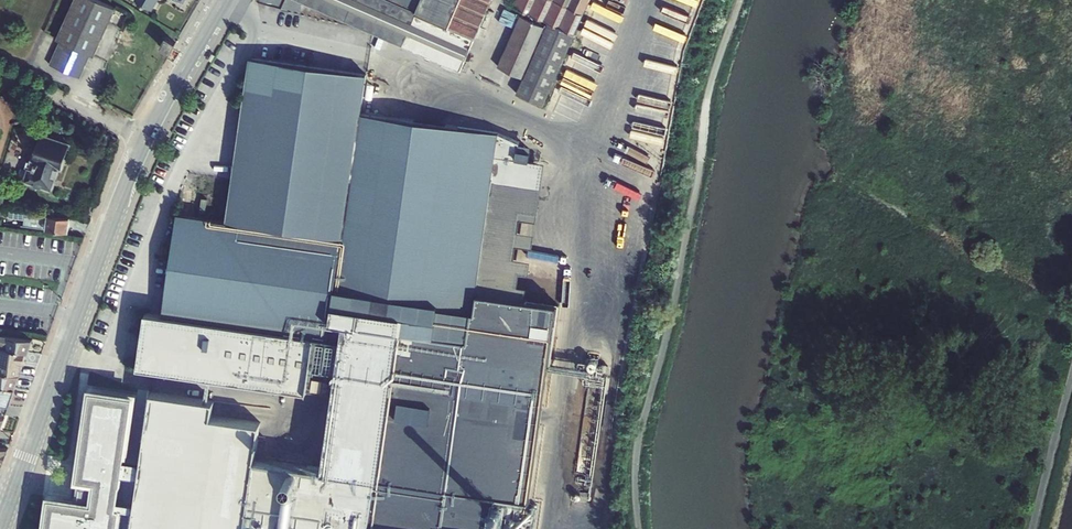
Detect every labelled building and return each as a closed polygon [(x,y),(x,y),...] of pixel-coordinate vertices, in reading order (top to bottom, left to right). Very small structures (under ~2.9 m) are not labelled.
[(94,55),(116,7),(100,0),(74,0),(57,39),(59,39),(89,53),(94,55)] [(152,10),(159,0),(137,0),(152,10)] [(461,70),(474,37),(475,37),(490,0),(301,0),(461,70)] [(590,0),(515,0),(511,0),(509,3),(524,10),(523,13),(529,16),(531,13),(574,33),(590,0)] [(576,35),(574,33),(531,13),(529,16),(546,26),(523,78),(516,91),(544,104),(576,35)] [(497,66),(523,78),(546,26),(520,14),(497,66)] [(166,36),(160,46),(170,52),(176,42),(166,36)] [(79,77),(89,53),(59,39),(48,63),(79,77)] [(136,362),(333,390),(324,455),(258,445),(262,421),(215,414),(218,397),(152,388),(132,528),(525,528),(557,304),(531,300),(525,299),(527,286),(518,285),(520,271),(528,272),(542,174),(525,172),(524,181),(517,180),(517,174),(504,172),(503,179),(492,177),(495,156),(517,159),(520,138),(498,135),(361,115),(367,74),(250,57),(227,220),(190,215),(194,192),(184,191),(181,214),(178,213),(163,320),(142,318),(136,362)] [(29,167),(25,179),(52,189),(59,167),(62,168),(70,143),(40,132),(32,158),(36,159),(33,169),(29,167)] [(46,228),(48,214),(9,209),(9,210),(9,215),(9,216),(24,218),(23,225),(46,228)] [(46,228),(69,231),(70,217),(48,214),(46,228)] [(2,348),(7,348),(9,335),(0,334),(0,347),(2,348)] [(7,348),(26,351),(28,351),(33,338),(9,335),(7,348)] [(20,374),(22,361),(25,362),(26,351),(7,348),(2,348),(0,365),(0,371),(20,374)] [(16,387),(20,374),(0,371),(0,385),(16,387)] [(136,386),(88,379),(74,476),(78,477),(76,493),(49,489),(43,528),(120,528),(124,500),(119,499),(136,386)] [(10,403),(16,387),(0,385),(0,402),(10,403)] [(4,464),(9,448),(0,447),(0,464),(4,464)]
